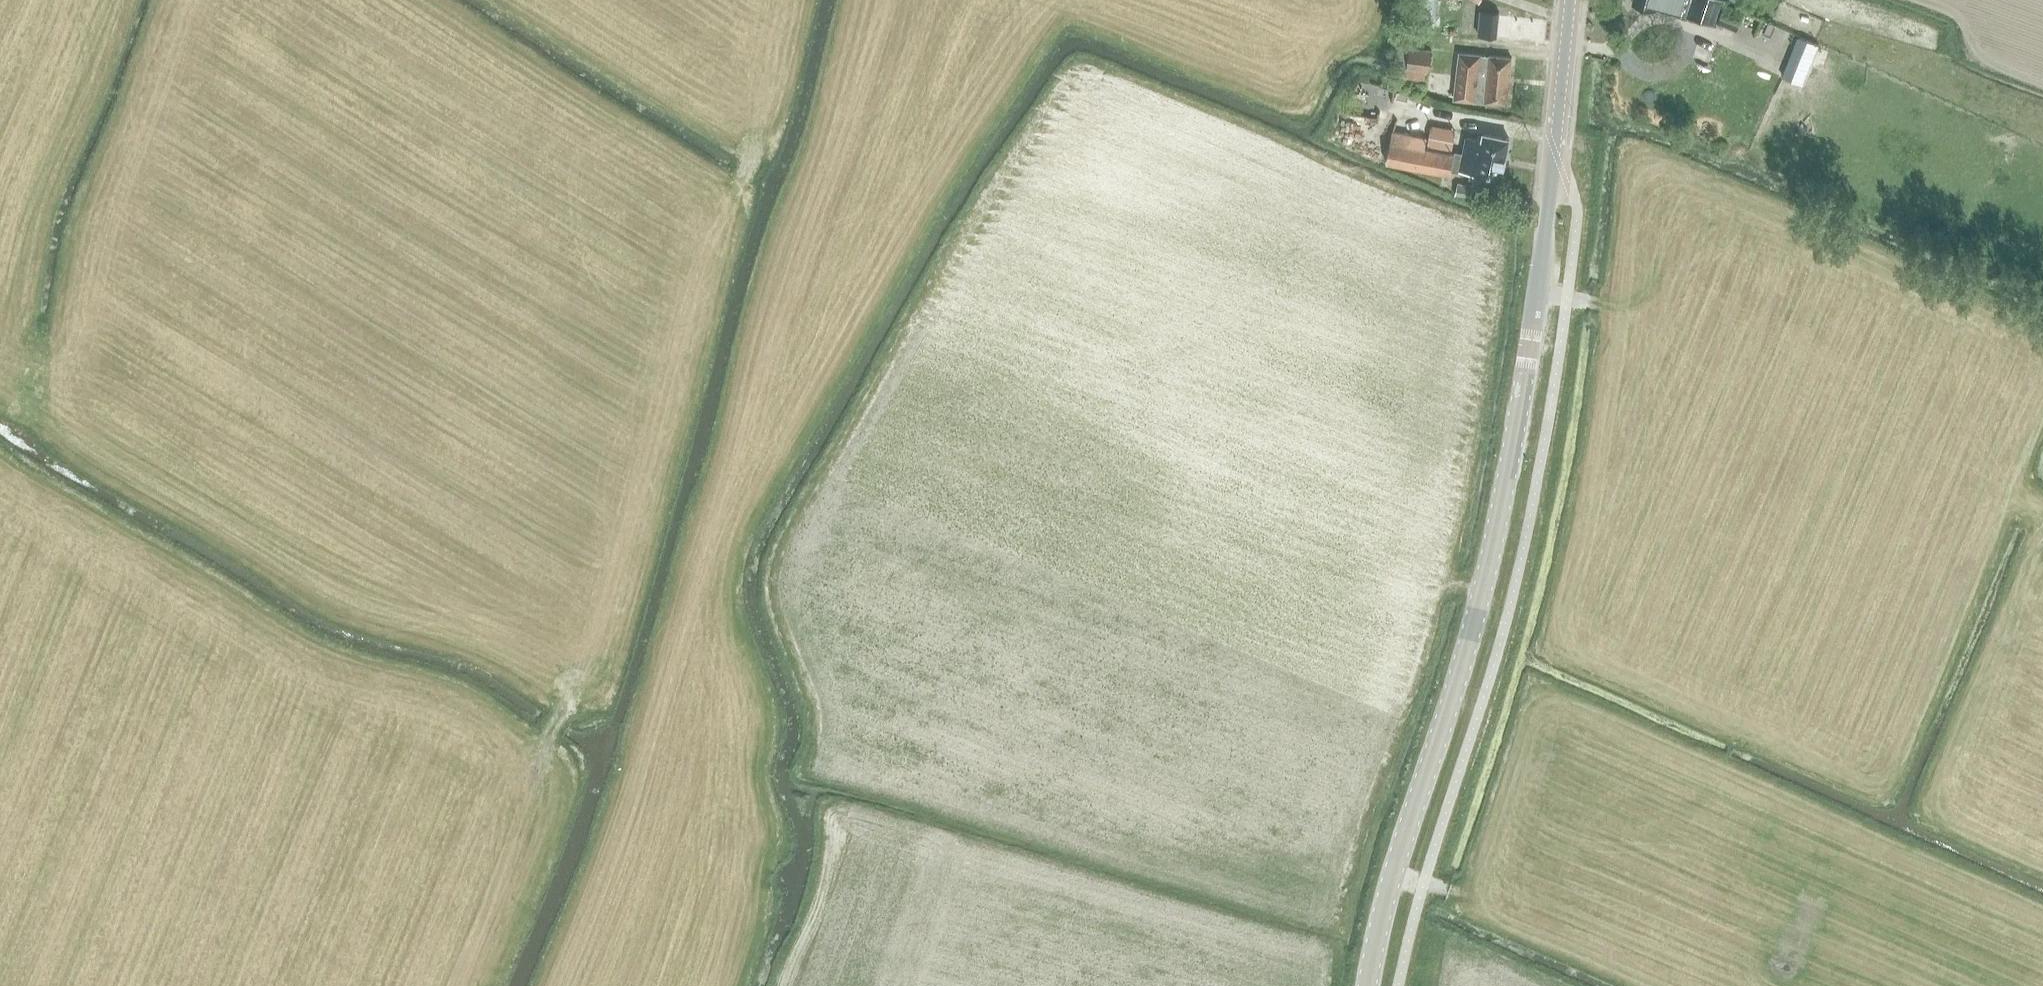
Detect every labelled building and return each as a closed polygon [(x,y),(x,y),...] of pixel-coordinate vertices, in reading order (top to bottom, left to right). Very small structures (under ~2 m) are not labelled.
[(1414,24),(1434,27),(1437,0),(1417,0),(1414,24)] [(1632,3),(1685,16),(1689,0),(1633,0),(1632,3)] [(1726,0),(1689,0),(1685,16),(1716,26),(1718,20),(1737,28),(1744,12),(1724,4),(1726,0)] [(1480,10),(1478,35),(1497,36),(1499,11),(1480,10)] [(1800,36),(1790,31),(1784,44),(1795,49),(1800,36)] [(1785,72),(1806,81),(1824,41),(1803,32),(1785,72)] [(1407,46),(1395,45),(1391,78),(1423,82),(1425,70),(1428,71),(1431,49),(1408,46),(1407,46)] [(1507,104),(1512,57),(1459,51),(1453,98),(1507,104)] [(1462,155),(1427,148),(1425,148),(1427,137),(1392,130),(1386,161),(1450,173),(1451,168),(1470,172),(1469,177),(1474,178),(1473,180),(1500,185),(1509,137),(1483,132),(1481,140),(1466,137),(1462,155)] [(1471,197),(1474,186),(1458,182),(1455,194),(1471,197)]
